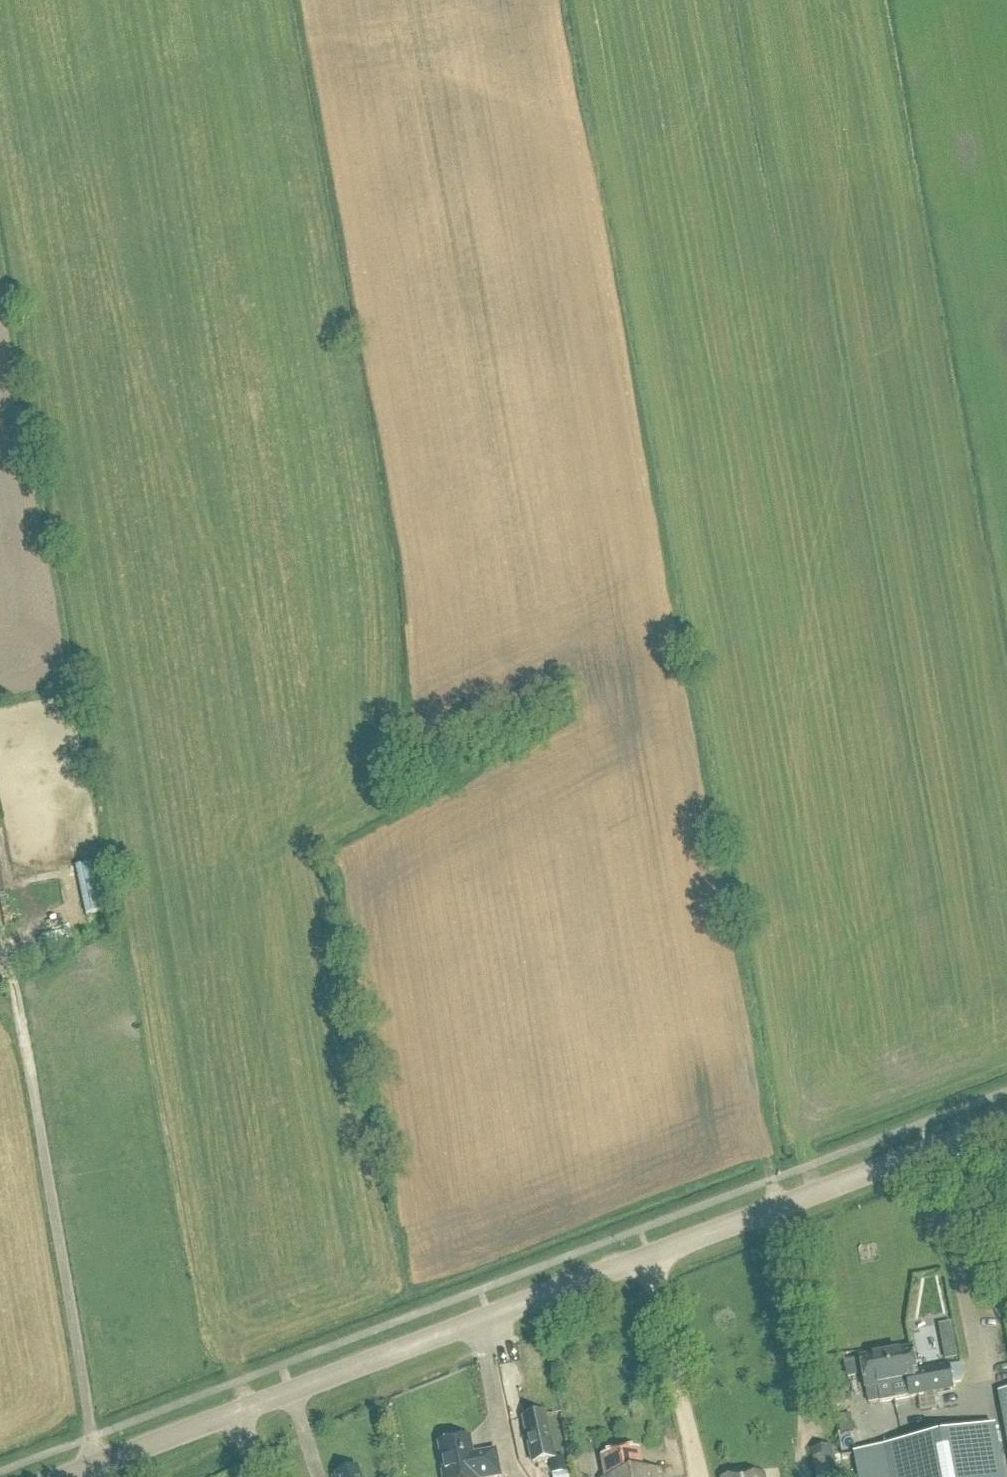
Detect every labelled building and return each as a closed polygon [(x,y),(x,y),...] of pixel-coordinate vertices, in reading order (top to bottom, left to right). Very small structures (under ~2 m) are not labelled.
[(93,864),(76,868),(86,915),(103,911),(93,864)] [(958,1358),(956,1349),(944,1352),(945,1360),(958,1358)] [(913,1350),(884,1356),(889,1384),(891,1384),(894,1402),(910,1399),(955,1391),(954,1386),(961,1384),(964,1378),(962,1366),(950,1368),(918,1374),(913,1350)] [(882,1403),(879,1386),(889,1384),(884,1356),(860,1360),(868,1405),(882,1403)] [(998,1395),(1006,1440),(1006,1394),(998,1395)] [(532,1466),(556,1461),(546,1416),(523,1420),(532,1466)] [(851,1417),(838,1419),(841,1436),(854,1434),(851,1417)] [(883,1448),(888,1475),(889,1476),(1004,1476),(994,1427),(883,1448)] [(470,1441),(439,1446),(444,1474),(442,1474),(443,1476),(501,1476),(497,1452),(473,1456),(470,1441)] [(831,1449),(812,1452),(816,1476),(836,1476),(831,1449)] [(640,1452),(602,1459),(606,1476),(661,1476),(660,1472),(644,1475),(640,1452)]
